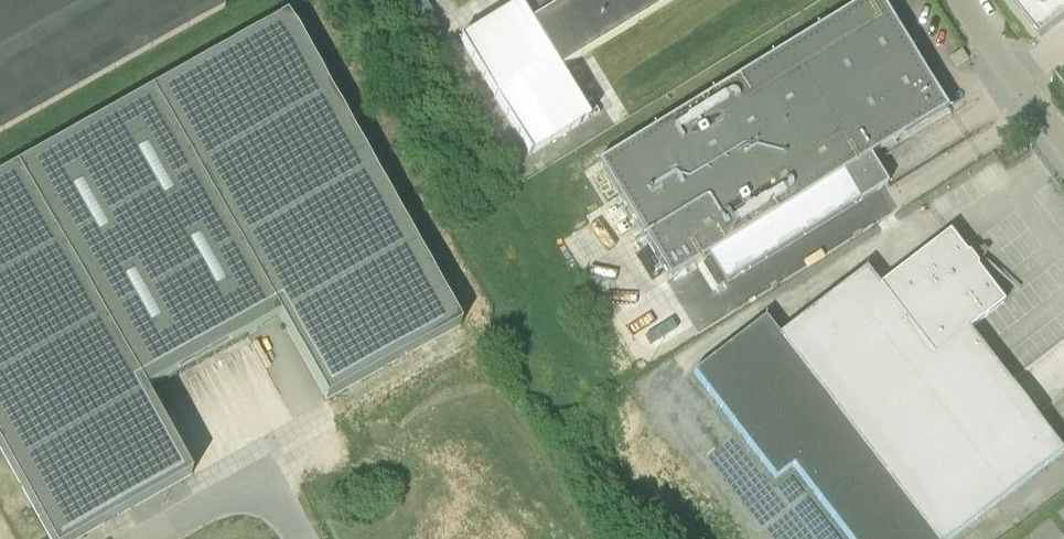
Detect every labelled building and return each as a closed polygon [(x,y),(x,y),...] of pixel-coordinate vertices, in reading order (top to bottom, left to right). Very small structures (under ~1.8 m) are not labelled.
[(522,2),(534,21),(532,22),(561,70),(675,0),(525,0),(522,2)] [(598,163),(670,279),(708,256),(725,284),(860,201),(886,186),(888,184),(871,156),(883,149),(947,109),(881,0),(864,0),(598,163)] [(1040,38),(1063,20),(1063,0),(1011,0),(1040,38)] [(517,5),(460,40),(530,154),(587,119),(517,5)] [(288,13),(0,174),(0,448),(51,538),(79,538),(193,475),(146,392),(281,317),(327,400),(462,325),(288,13)] [(977,267),(977,265),(969,254),(966,253),(949,232),(880,286),(866,269),(779,335),(765,317),(693,372),(774,479),(792,466),(849,538),(950,538),(1063,452),(969,330),(1004,303),(977,267)]
